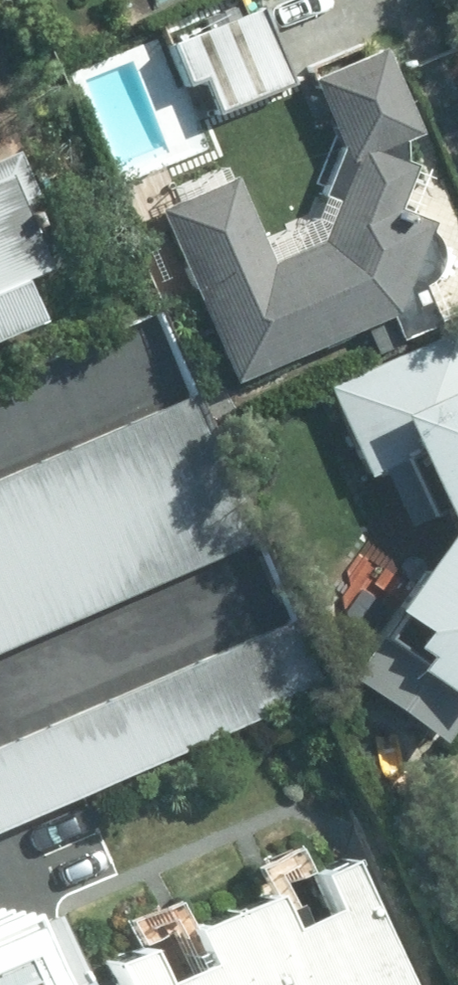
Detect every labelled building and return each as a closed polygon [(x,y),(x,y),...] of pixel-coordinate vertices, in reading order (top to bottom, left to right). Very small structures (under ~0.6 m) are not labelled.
[(277,88),(252,23),(183,50),(207,114),(277,88)] [(316,247),(264,270),(226,184),(150,216),(227,388),(382,318),(421,227),(389,216),(404,171),(394,167),(393,145),(410,138),(374,56),(307,84),(342,169),(316,247)] [(18,328),(2,290),(36,276),(7,206),(22,200),(6,162),(0,164),(0,335),(18,328)] [(0,482),(0,648),(249,541),(188,402),(0,482)] [(446,538),(339,684),(367,704),(357,719),(374,731),(383,718),(427,750),(457,708),(457,417),(445,423),(450,436),(417,452),(455,534),(446,538)] [(0,748),(0,828),(253,718),(249,709),(311,682),(286,624),(0,748)] [(335,871),(299,886),(315,924),(272,943),(257,909),(177,943),(192,978),(174,984),(385,984),(335,871)] [(0,942),(0,970),(6,984),(74,984),(82,981),(55,919),(0,942)] [(128,957),(90,974),(94,984),(140,984),(128,957)]
